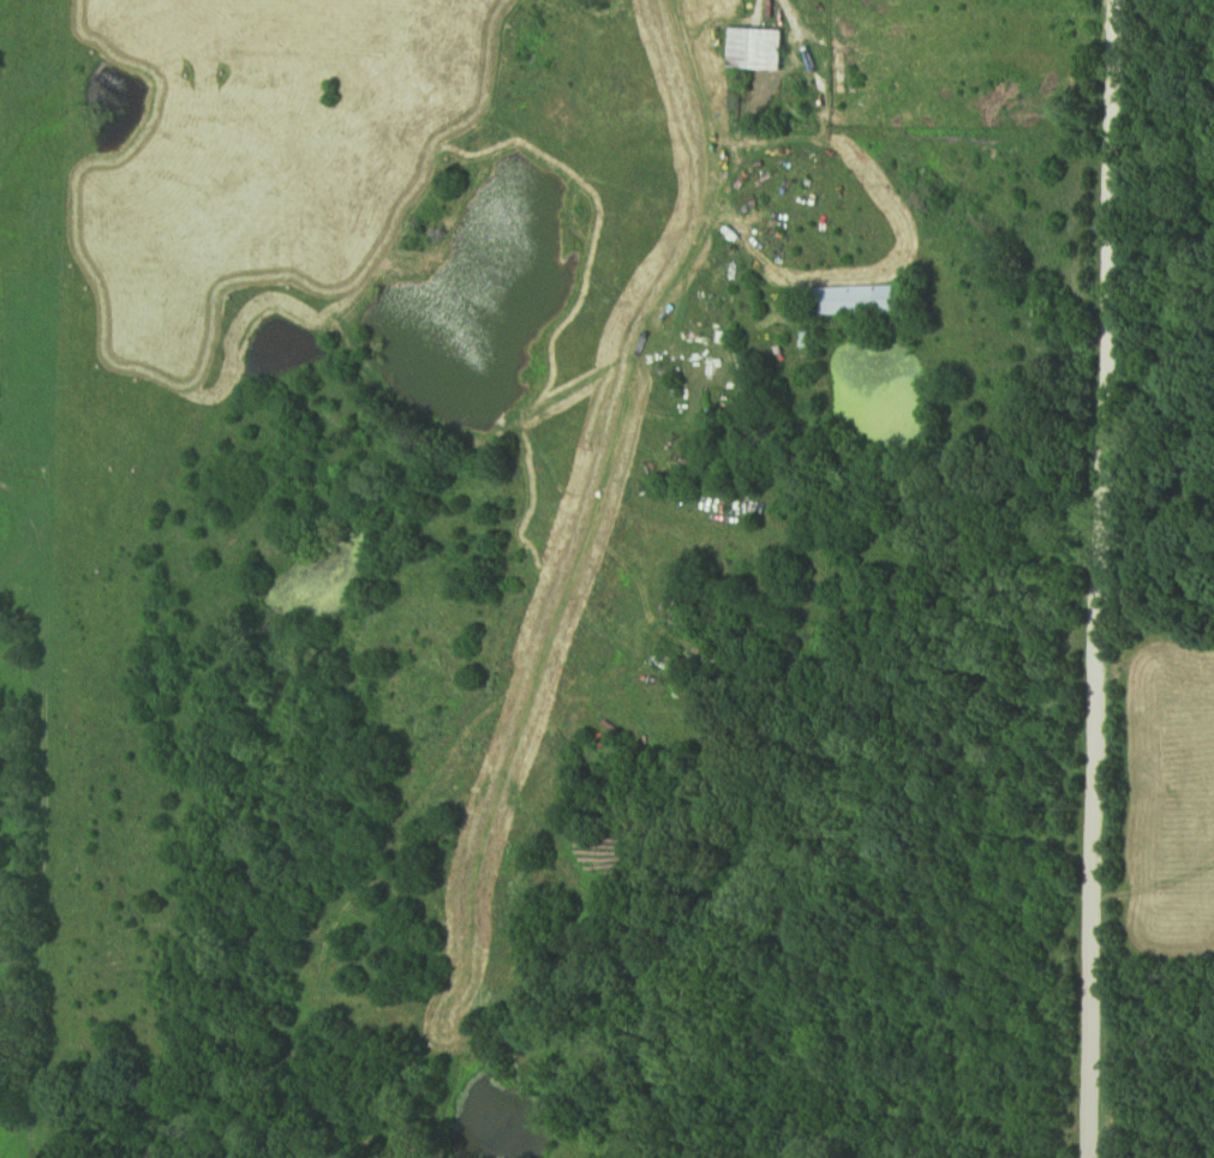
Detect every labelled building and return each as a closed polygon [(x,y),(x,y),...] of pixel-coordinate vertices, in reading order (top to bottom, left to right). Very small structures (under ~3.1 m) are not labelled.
[(785,30),(731,29),(730,70),(784,71),(785,30)] [(816,288),(816,316),(916,315),(916,287),(816,288)]
